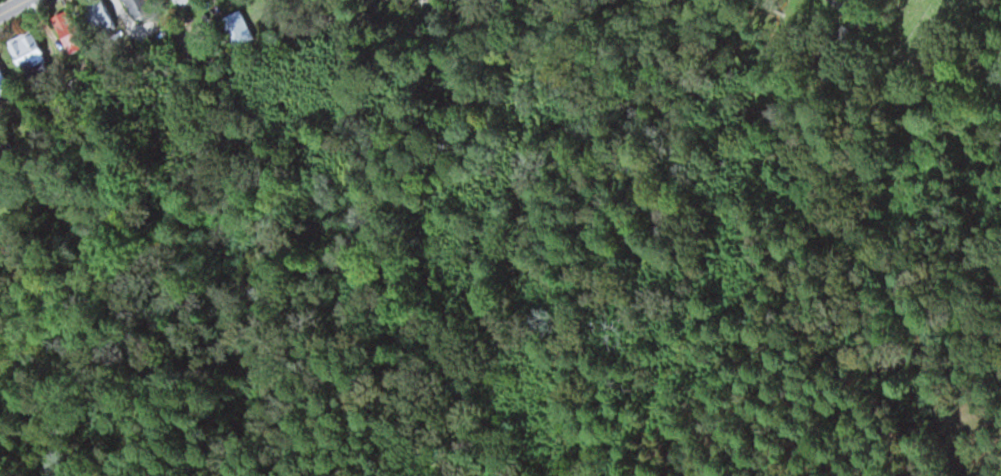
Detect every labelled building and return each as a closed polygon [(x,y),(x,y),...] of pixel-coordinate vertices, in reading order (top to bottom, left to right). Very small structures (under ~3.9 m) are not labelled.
[(85,3),(75,8),(91,38),(115,26),(102,0),(84,0),(85,3)] [(120,11),(142,11),(142,0),(120,0),(120,11)] [(60,40),(75,34),(64,9),(49,16),(60,40)] [(248,39),(246,10),(222,12),(224,41),(248,39)] [(22,63),(26,75),(45,68),(31,29),(4,39),(14,66),(22,63)] [(0,73),(0,96),(9,92),(0,73)]
